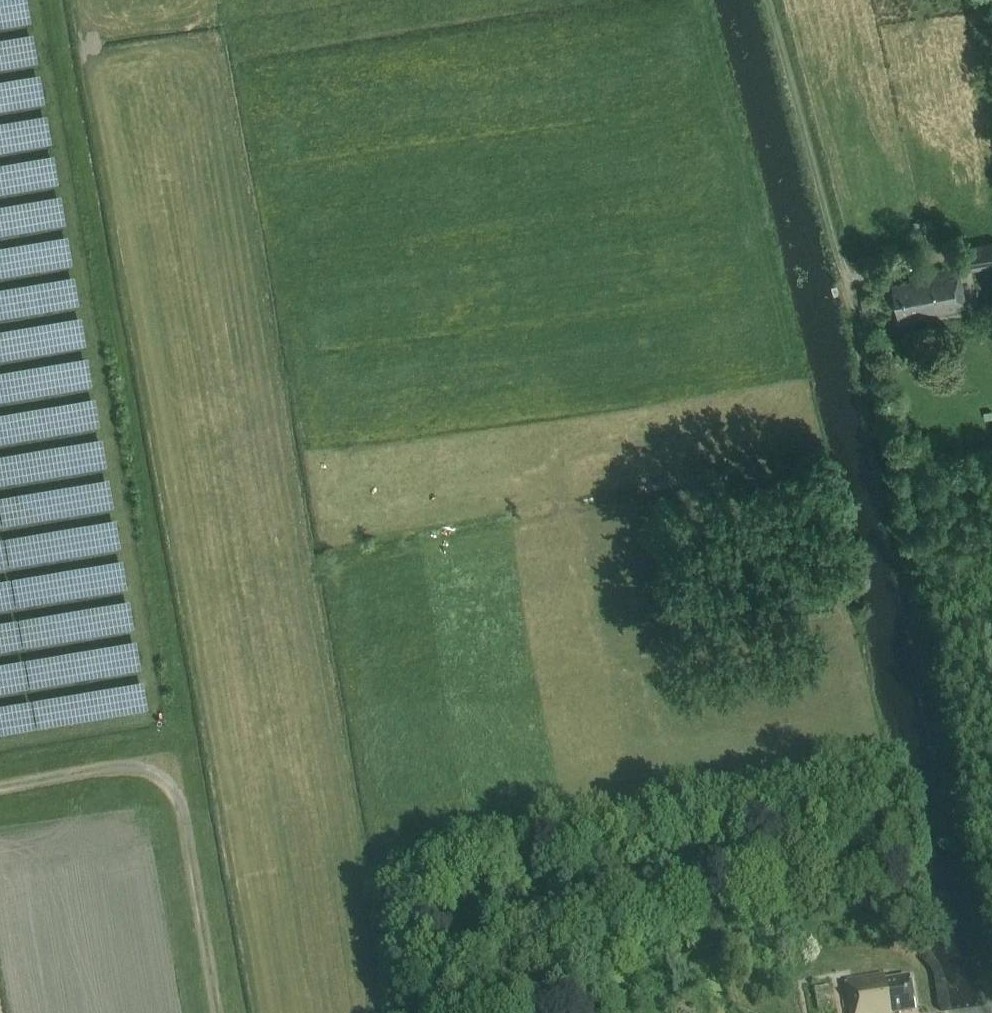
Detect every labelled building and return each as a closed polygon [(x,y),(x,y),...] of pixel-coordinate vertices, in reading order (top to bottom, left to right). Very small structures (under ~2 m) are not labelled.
[(991,264),(991,241),(958,247),(961,266),(911,275),(912,281),(894,285),(899,313),(920,309),(920,313),(931,311),(931,314),(966,308),(959,270),(991,264)] [(985,317),(973,319),(976,336),(988,334),(985,317)] [(991,418),(991,411),(991,410),(984,411),(985,419),(991,418)] [(915,1012),(909,978),(884,982),(884,976),(848,982),(853,1012),(910,1012),(915,1012)]
